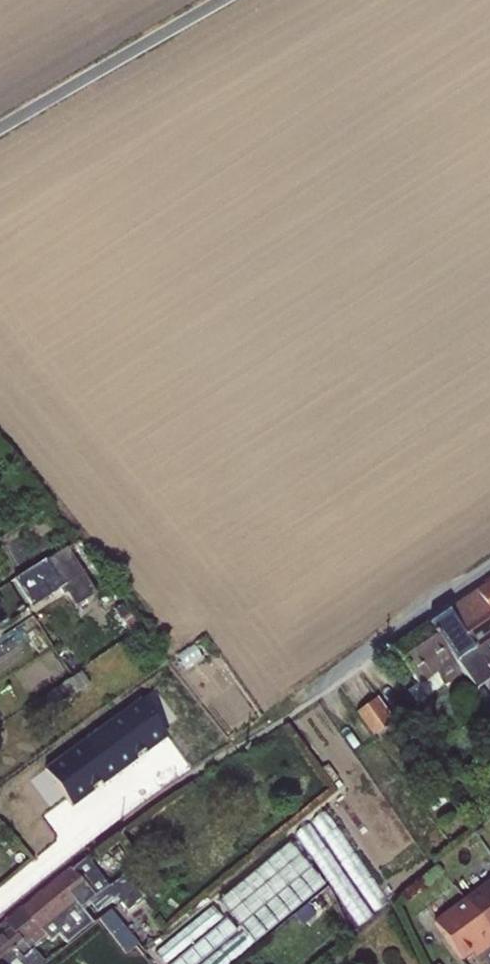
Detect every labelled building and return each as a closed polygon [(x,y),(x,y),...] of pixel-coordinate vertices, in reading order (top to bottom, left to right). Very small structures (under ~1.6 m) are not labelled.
[(66,545),(13,579),(31,606),(60,588),(63,594),(66,592),(75,605),(96,592),(66,545)] [(489,608),(489,583),(478,591),(489,608)] [(449,611),(464,631),(444,645),(464,670),(478,690),(489,681),(489,667),(488,665),(489,663),(489,608),(478,591),(449,611)] [(444,645),(429,624),(393,648),(418,683),(408,690),(417,703),(464,670),(444,645)] [(81,671),(41,698),(49,711),(89,684),(81,671)] [(358,710),(374,733),(394,718),(378,695),(358,710)] [(169,736),(144,700),(47,768),(72,804),(169,736)] [(220,900),(230,913),(301,856),(290,842),(220,900)] [(317,852),(368,921),(378,913),(328,844),(317,852)] [(301,856),(230,913),(239,924),(310,866),(301,856)] [(93,894),(107,885),(87,859),(72,867),(93,894)] [(312,866),(246,920),(261,937),(326,883),(312,866)] [(72,867),(23,909),(49,935),(53,939),(61,934),(68,942),(94,921),(86,911),(86,902),(89,900),(98,911),(118,898),(107,885),(93,894),(72,867)] [(466,900),(489,932),(489,882),(466,900)] [(308,920),(322,908),(314,899),(300,911),(308,920)] [(489,947),(489,932),(466,900),(437,922),(464,958),(474,950),(480,946),(484,952),(489,947)] [(166,963),(168,963),(223,919),(212,904),(156,951),(166,963)] [(14,949),(24,956),(49,935),(23,909),(0,929),(0,961),(14,949)] [(173,963),(197,963),(238,930),(228,918),(173,963)] [(137,923),(128,929),(143,948),(151,941),(137,923)] [(44,962),(40,954),(53,939),(49,935),(24,956),(14,949),(0,961),(0,963),(42,963),(44,962)] [(480,946),(474,950),(478,956),(484,952),(480,946)]
